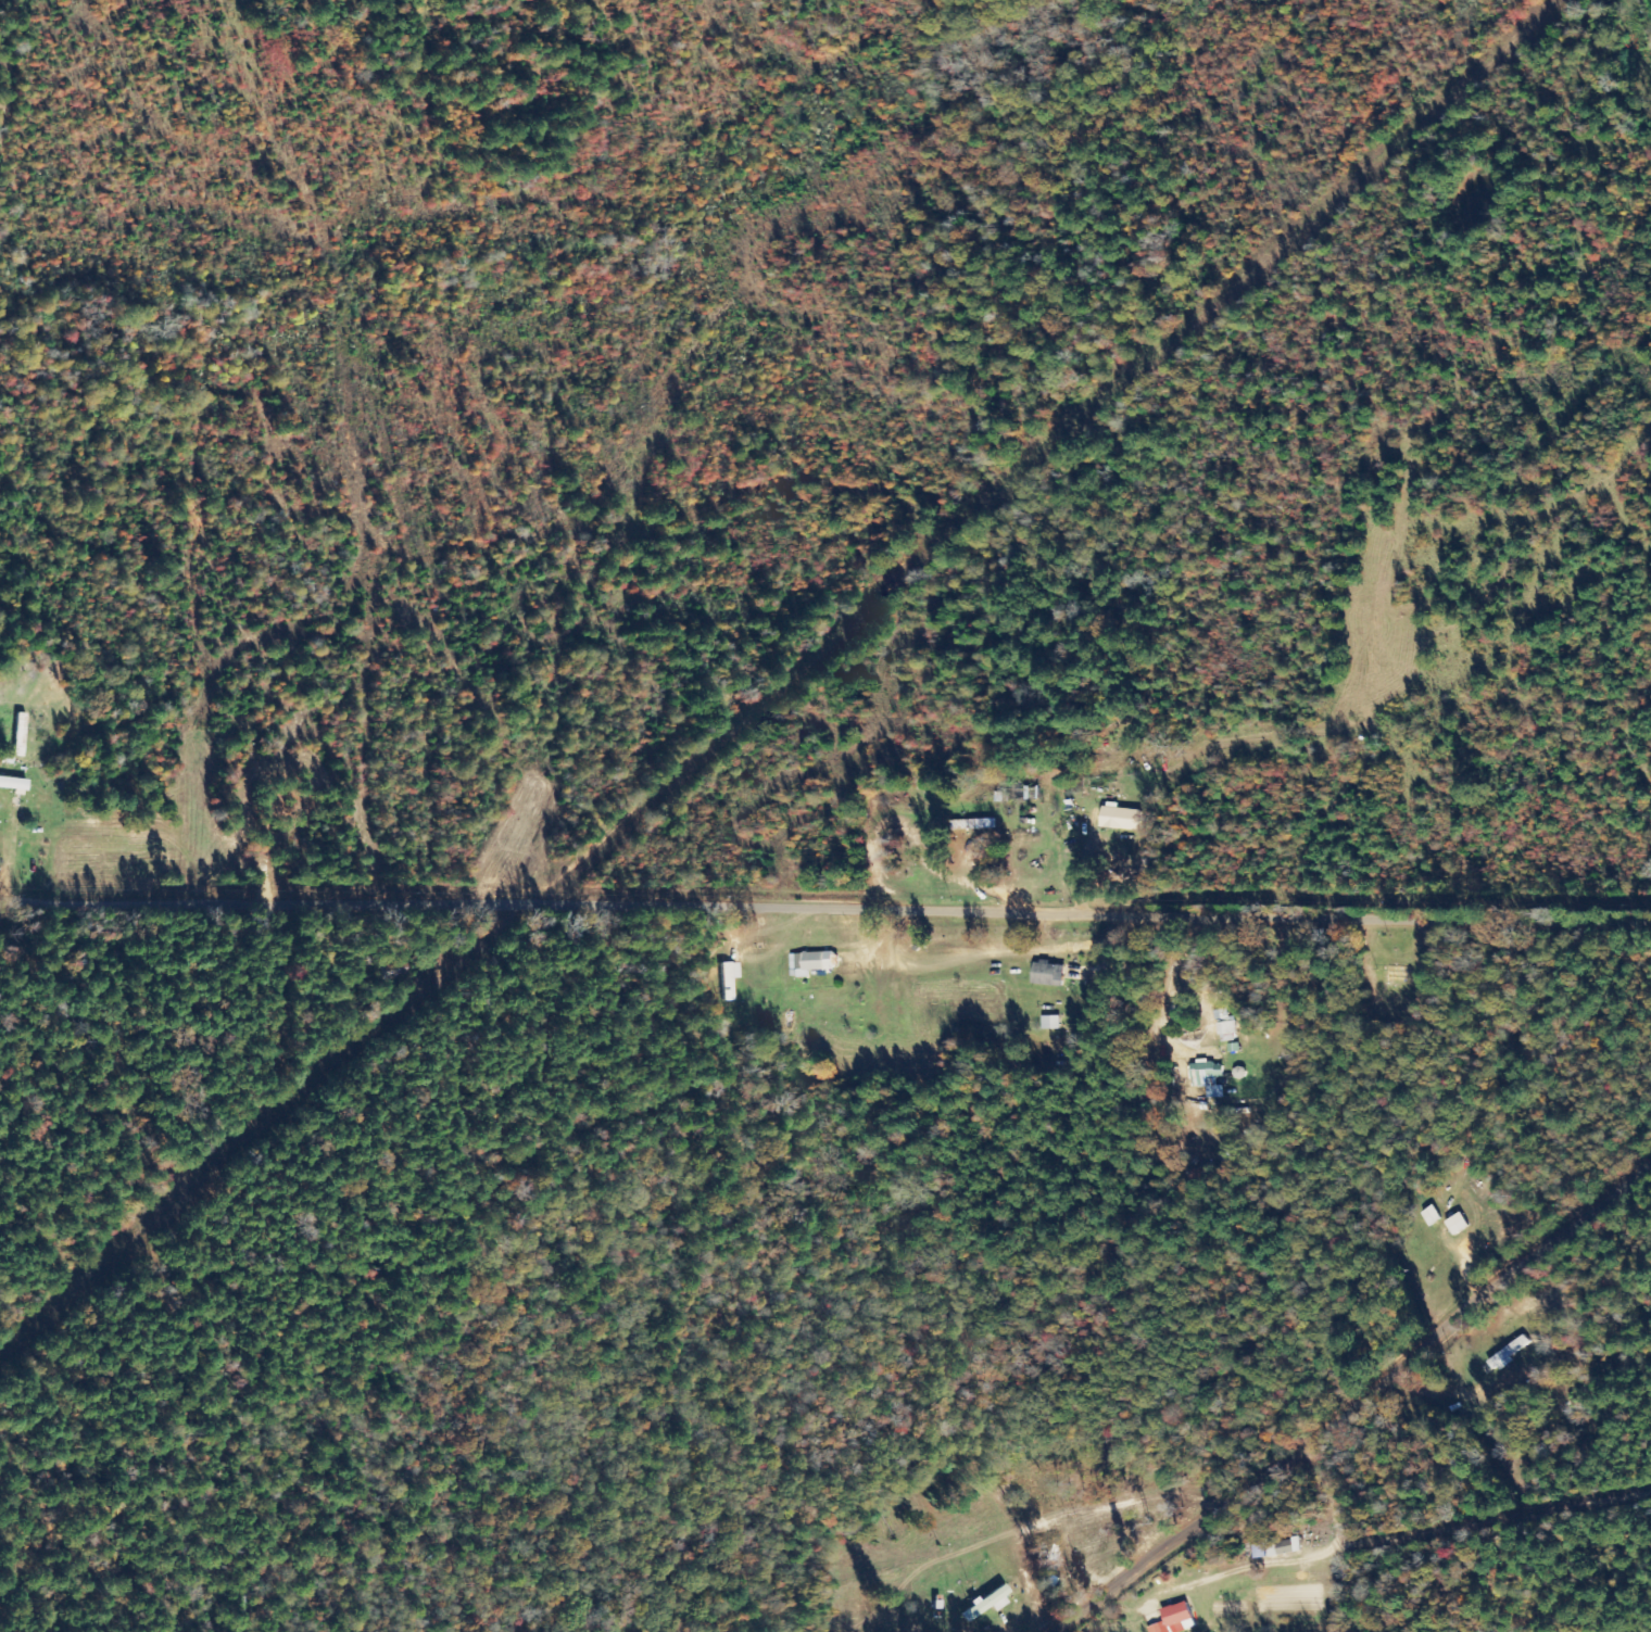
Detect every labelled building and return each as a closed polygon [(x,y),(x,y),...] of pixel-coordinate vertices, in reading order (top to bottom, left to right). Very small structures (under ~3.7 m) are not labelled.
[(1142,829),(1143,809),(1119,808),(1120,804),(1104,803),(1103,827),(1142,829)] [(998,818),(954,819),(954,829),(998,828),(998,818)] [(793,970),(835,969),(835,951),(792,952),(793,970)] [(1064,986),(1068,964),(1037,960),(1034,981),(1064,986)] [(723,962),(724,1000),(734,1000),(733,977),(739,977),(738,962),(723,962)] [(1227,1035),(1227,1041),(1237,1040),(1236,1015),(1229,1016),(1229,1008),(1218,1009),(1219,1035),(1227,1035)] [(1061,1015),(1043,1015),(1043,1028),(1061,1028),(1061,1015)] [(1225,1061),(1191,1061),(1192,1086),(1207,1085),(1207,1097),(1225,1097),(1225,1084),(1218,1085),(1218,1076),(1225,1076),(1225,1061)] [(1442,1218),(1432,1204),(1420,1213),(1429,1226),(1442,1218)] [(1446,1221),(1455,1235),(1471,1225),(1461,1211),(1446,1221)] [(1299,1552),(1297,1538),(1265,1542),(1267,1556),(1299,1552)] [(1252,1545),(1254,1558),(1265,1557),(1263,1544),(1252,1545)] [(971,1605),(972,1606),(961,1614),(968,1622),(990,1605),(993,1609),(1012,1595),(1002,1582),(971,1605)] [(1151,1631),(1180,1631),(1197,1626),(1189,1601),(1163,1609),(1167,1621),(1149,1627),(1151,1631)]
